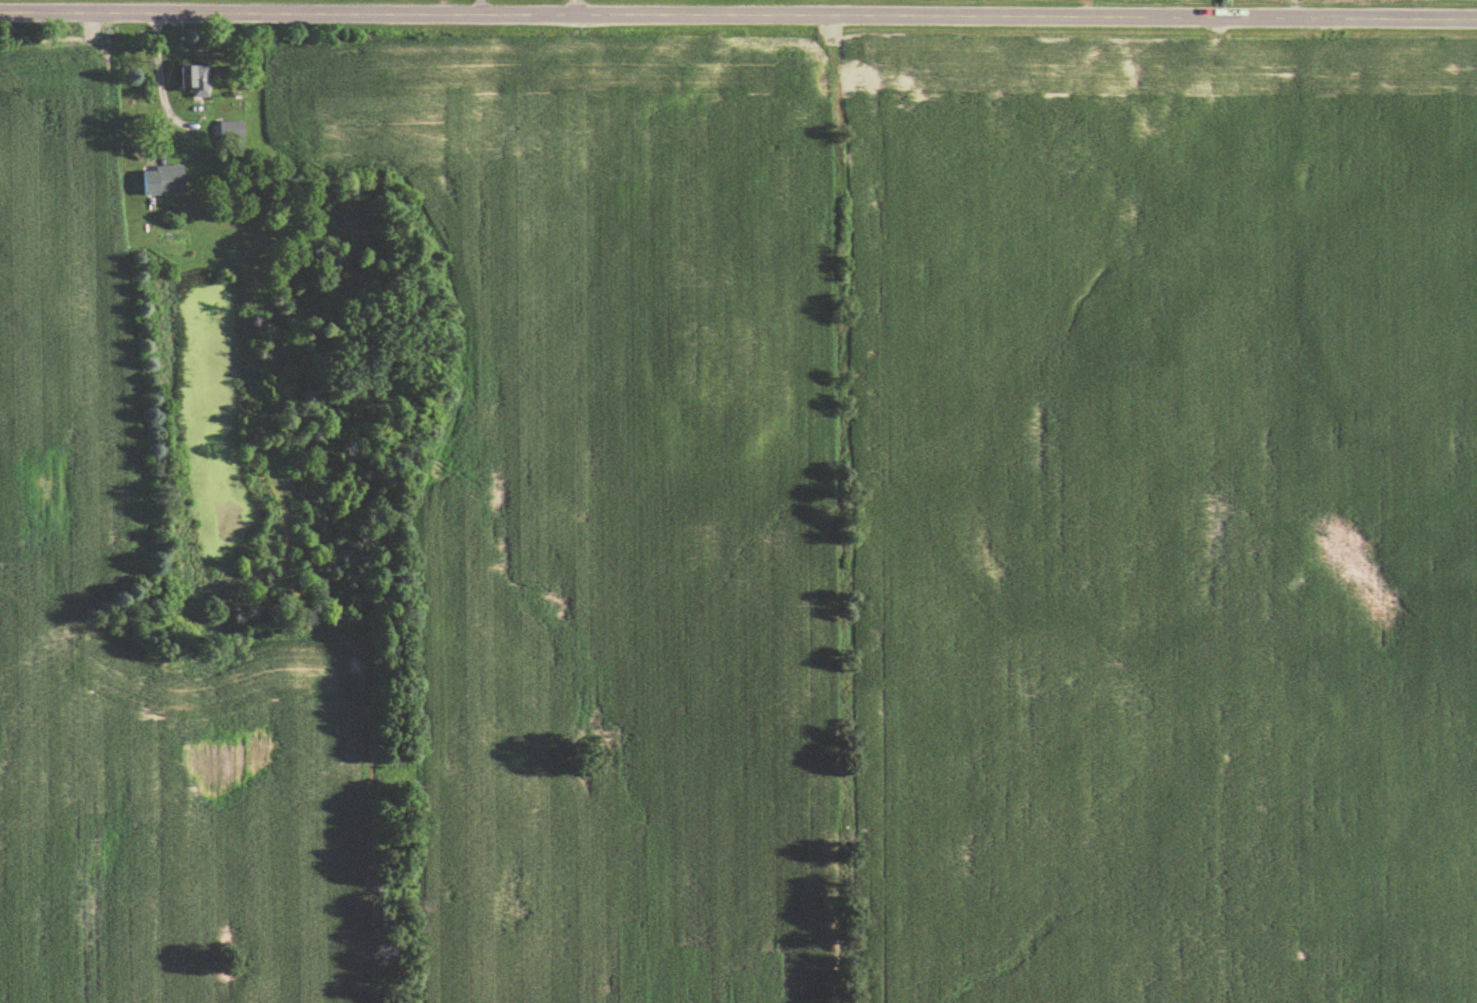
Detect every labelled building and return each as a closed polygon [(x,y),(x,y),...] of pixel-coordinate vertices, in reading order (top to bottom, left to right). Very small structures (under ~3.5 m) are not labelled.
[(203,99),(203,68),(173,68),(173,90),(187,90),(187,99),(203,99)] [(239,151),(239,122),(215,122),(215,151),(239,151)] [(134,200),(172,200),(172,177),(134,177),(134,200)]
